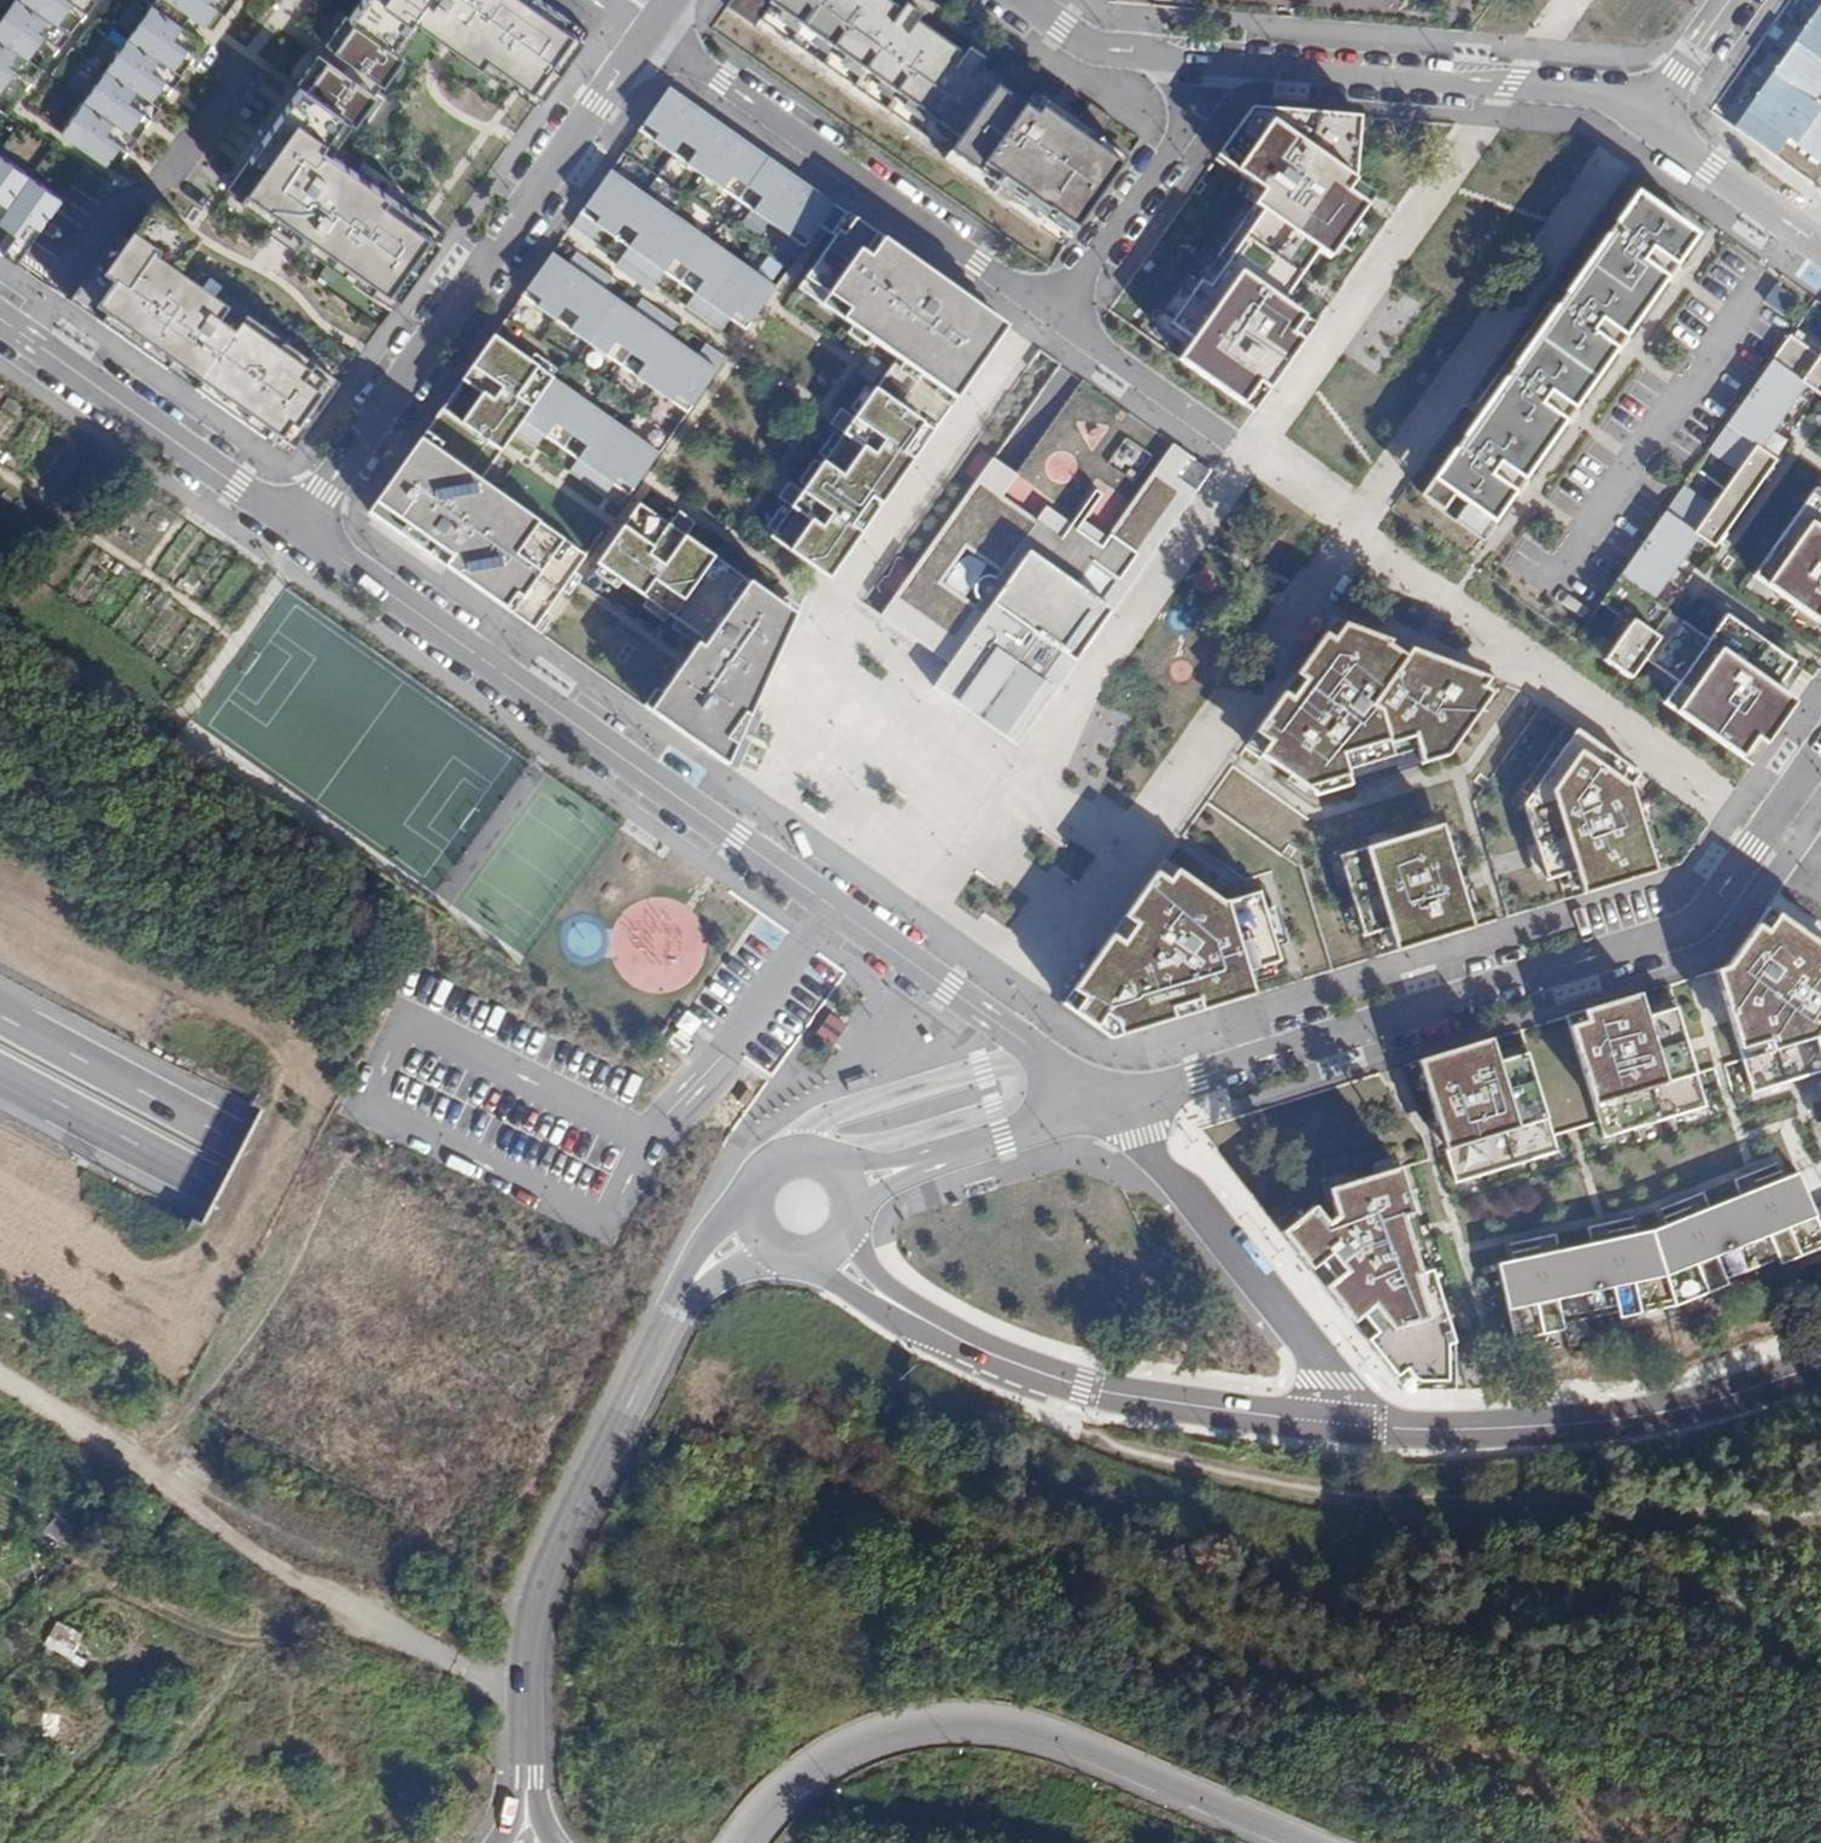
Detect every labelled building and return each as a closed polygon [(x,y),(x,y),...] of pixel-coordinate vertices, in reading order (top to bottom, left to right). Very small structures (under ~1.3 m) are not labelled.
[(0,23),(0,90),(16,70),(33,83),(45,68),(31,58),(47,36),(64,49),(73,36),(59,26),(75,4),(92,17),(104,0),(17,0),(0,23)] [(205,20),(221,0),(176,0),(205,20)] [(591,31),(547,0),(363,0),(351,17),(348,14),(328,43),(360,66),(352,76),(320,53),(300,82),(303,84),(230,188),(372,289),(378,280),(402,297),(448,233),(324,145),(346,114),(350,117),(370,89),(368,87),(376,76),(378,78),(398,49),(385,40),(407,9),(539,104),(578,49),(591,31)] [(1126,160),(1099,141),(1114,120),(1090,103),(1081,115),(1094,124),(1088,132),(1051,106),(1045,114),(1004,85),(1024,57),(1012,48),(993,75),(983,68),(988,61),(972,50),(968,57),(920,22),(924,16),(909,5),(904,12),(887,0),(731,0),(726,6),(1064,246),(1126,160)] [(1729,130),(1781,166),(1797,143),(1820,160),(1820,0),(1729,130)] [(199,37),(153,2),(67,129),(106,161),(199,37)] [(639,130),(805,247),(836,204),(670,87),(639,130)] [(1240,225),(1253,209),(1262,195),(1235,176),(1269,127),(1340,176),(1378,124),(1249,112),(1191,189),(1240,225)] [(1321,256),(1327,261),(1351,227),(1364,208),(1344,194),(1351,184),(1340,176),(1269,127),(1235,176),(1262,195),(1253,209),(1285,231),(1321,256)] [(0,153),(0,220),(20,234),(6,254),(18,263),(64,198),(0,153)] [(581,213),(747,330),(777,287),(611,170),(581,213)] [(1634,193),(1428,480),(1488,523),(1695,237),(1634,193)] [(290,455),(342,382),(248,316),(245,319),(179,272),(203,239),(155,205),(106,275),(95,267),(71,300),(290,455)] [(897,360),(956,402),(1009,328),(851,214),(805,277),(829,294),(821,305),(897,360)] [(1249,283),(1300,319),(1314,328),(1374,242),(1351,227),(1327,261),(1321,256),(1285,231),(1249,283)] [(522,295),(688,412),(718,370),(552,253),(522,295)] [(1239,276),(1178,363),(1238,405),(1252,383),(1265,392),(1298,345),(1287,337),(1300,319),(1249,283),(1239,276)] [(1786,314),(1798,297),(1779,283),(1766,300),(1786,314)] [(524,420),(554,378),(495,336),(444,406),(503,449),(524,420)] [(1632,544),(1593,600),(1623,621),(1626,615),(1646,629),(1661,609),(1644,598),(1690,532),(1686,529),(1745,444),(1751,448),(1794,385),(1789,381),(1805,357),(1776,337),(1711,430),(1694,455),(1643,529),(1632,544)] [(875,390),(934,433),(956,402),(897,360),(875,390)] [(1041,534),(1127,593),(1213,470),(1073,373),(987,496),(1041,534)] [(657,452),(554,378),(524,420),(626,494),(657,452)] [(934,433),(875,390),(855,418),(841,408),(830,424),(844,434),(802,491),(789,481),(777,497),(792,507),(770,536),(829,578),(934,433)] [(503,449),(444,406),(421,438),(479,479),(494,490),(516,459),(503,449)] [(494,490),(479,479),(421,438),(369,510),(532,627),(584,555),(510,502),(494,490)] [(1800,520),(1820,535),(1820,500),(1804,489),(1746,573),(1759,581),(1800,520)] [(701,635),(744,579),(684,536),(694,521),(678,510),(669,523),(638,503),(596,561),(701,635)] [(1800,520),(1759,581),(1808,614),(1814,605),(1820,609),(1820,535),(1800,520)] [(1127,593),(1041,534),(934,687),(1019,747),(1127,593)] [(894,597),(914,568),(899,557),(879,586),(894,597)] [(744,579),(701,635),(649,710),(727,765),(797,615),(744,579)] [(1711,646),(1766,684),(1783,660),(1717,613),(1700,636),(1671,677),(1657,698),(1669,706),(1711,646)] [(1671,677),(1700,636),(1674,618),(1645,659),(1671,677)] [(1417,768),(1443,759),(1495,681),(1406,648),(1400,656),(1385,647),(1387,642),(1342,624),(1330,639),(1323,636),(1291,682),(1297,687),(1285,703),(1279,699),(1250,740),(1263,750),(1254,762),(1303,793),(1344,780),(1339,760),(1381,746),(1383,750),(1408,743),(1417,768)] [(1757,738),(1785,698),(1766,684),(1711,646),(1669,706),(1731,750),(1746,730),(1757,738)] [(1580,761),(1617,786),(1629,769),(1579,733),(1527,810),(1544,873),(1573,863),(1554,794),(1580,761)] [(1573,863),(1583,896),(1654,875),(1628,793),(1617,786),(1580,761),(1554,794),(1573,863)] [(1364,852),(1396,951),(1473,928),(1436,829),(1364,852)] [(1238,894),(1271,883),(1267,872),(1234,883),(1238,894)] [(1254,898),(1222,908),(1175,878),(1168,887),(1152,877),(1119,924),(1108,940),(1070,993),(1063,1003),(1074,1011),(1096,1026),(1112,1038),(1116,1037),(1172,1020),(1198,1012),(1250,996),(1243,975),(1275,966),(1254,898)] [(1714,970),(1739,1052),(1750,1092),(1811,1076),(1820,1096),(1820,947),(1781,918),(1767,908),(1757,924),(1726,968),(1714,970)] [(1600,1121),(1604,1138),(1703,1106),(1694,1076),(1687,1055),(1676,1011),(1648,1019),(1642,993),(1568,1016),(1595,1105),(1600,1121)] [(818,1031),(836,1043),(850,1023),(832,1011),(818,1031)] [(1446,1150),(1455,1182),(1561,1153),(1554,1135),(1550,1121),(1530,1055),(1501,1063),(1494,1038),(1420,1060),(1446,1150)] [(1415,1214),(1401,1168),(1330,1190),(1338,1218),(1329,1224),(1315,1207),(1281,1234),(1310,1270),(1324,1288),(1353,1324),(1367,1342),(1395,1377),(1405,1390),(1414,1390),(1432,1390),(1466,1389),(1454,1344),(1431,1271),(1415,1214)] [(1655,1230),(1498,1264),(1509,1312),(1540,1305),(1546,1335),(1566,1331),(1561,1301),(1618,1289),(1623,1318),(1643,1314),(1638,1284),(1669,1278),(1699,1266),(1712,1293),(1730,1287),(1720,1258),(1774,1236),(1785,1263),(1804,1257),(1794,1229),(1815,1220),(1810,1208),(1797,1173),(1655,1230)]
